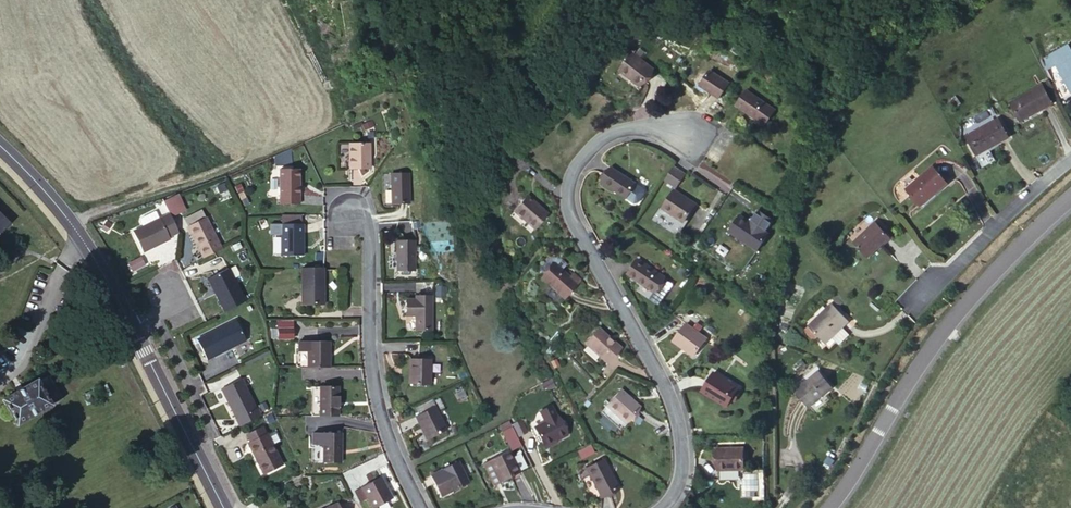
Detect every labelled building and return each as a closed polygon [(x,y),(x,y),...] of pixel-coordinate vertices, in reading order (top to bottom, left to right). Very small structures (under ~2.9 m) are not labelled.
[(633,56),(620,75),(642,89),(654,71),(633,56)] [(711,73),(700,89),(718,102),(730,86),(711,73)] [(1010,102),(1018,120),(1051,105),(1042,87),(1010,102)] [(738,109),(757,123),(769,107),(748,93),(738,109)] [(769,107),(757,123),(766,129),(777,112),(769,107)] [(999,128),(966,144),(974,163),(1008,147),(999,128)] [(371,137),(350,137),(351,162),(371,162),(371,137)] [(303,162),(283,162),(282,198),(302,198),(303,162)] [(411,167),(391,166),(391,197),(410,197),(411,167)] [(610,166),(599,182),(624,199),(636,182),(610,166)] [(673,167),(663,182),(677,191),(687,177),(673,167)] [(934,167),(906,190),(923,210),(938,198),(936,195),(948,185),(934,167)] [(527,191),(510,210),(529,229),(547,210),(527,191)] [(673,192),(662,210),(682,224),(695,205),(673,192)] [(140,210),(143,216),(158,207),(155,200),(141,207),(140,210)] [(180,223),(169,201),(158,207),(143,216),(132,221),(143,242),(180,223)] [(182,210),(185,217),(205,208),(201,201),(182,210)] [(185,217),(201,250),(220,241),(205,208),(185,217)] [(283,210),(283,212),(291,212),(291,218),(302,218),(302,210),(283,210)] [(738,216),(727,232),(756,252),(767,236),(738,216)] [(283,218),(282,218),(281,250),(304,251),(304,218),(302,218),(291,218),(283,218)] [(875,221),(854,240),(867,257),(890,238),(875,221)] [(414,234),(395,234),(394,263),(413,264),(414,234)] [(538,267),(544,273),(553,262),(560,269),(566,262),(557,254),(550,255),(538,267)] [(625,272),(652,292),(649,296),(659,304),(674,283),(637,256),(625,272)] [(222,305),(243,295),(226,260),(205,270),(222,305)] [(544,273),(540,277),(562,297),(579,279),(571,271),(568,276),(560,269),(553,262),(544,273)] [(324,298),(323,263),(302,263),(301,298),(324,298)] [(431,292),(414,292),(414,295),(403,295),(404,313),(414,313),(414,327),(431,328),(431,292)] [(832,308),(807,331),(815,341),(821,348),(848,326),(832,308)] [(233,312),(193,331),(203,352),(243,333),(233,312)] [(704,336),(684,321),(670,338),(690,354),(704,336)] [(594,324),(580,341),(605,360),(618,345),(594,324)] [(294,338),(294,326),(277,326),(277,338),(294,338)] [(811,345),(815,341),(807,331),(802,335),(811,345)] [(307,362),(329,362),(330,336),(307,335),(307,362)] [(429,354),(407,353),(406,380),(428,381),(429,354)] [(218,379),(236,417),(257,407),(239,369),(218,379)] [(739,386),(714,370),(702,389),(728,406),(739,386)] [(50,371),(37,377),(42,386),(54,380),(50,371)] [(37,377),(37,376),(0,394),(0,397),(12,420),(50,401),(49,400),(45,392),(42,386),(37,377)] [(817,376),(789,399),(803,416),(830,393),(817,376)] [(544,379),(534,384),(536,388),(540,386),(541,388),(547,386),(544,379)] [(315,409),(335,410),(336,380),(316,380),(315,409)] [(620,384),(604,402),(624,419),(639,402),(620,384)] [(45,392),(49,400),(62,395),(58,385),(45,392)] [(428,400),(409,410),(420,434),(440,424),(428,400)] [(531,410),(536,420),(548,413),(543,403),(531,410)] [(536,420),(527,424),(537,444),(560,432),(550,412),(548,413),(536,420)] [(518,427),(512,415),(505,418),(510,430),(518,427)] [(251,422),(235,430),(238,437),(236,438),(253,472),(273,462),(257,428),(254,430),(251,422)] [(336,425),(306,425),(306,454),(336,453),(336,425)] [(478,461),(486,457),(476,436),(468,440),(478,461)] [(714,449),(714,471),(737,471),(742,471),(741,449),(714,449)] [(597,455),(580,463),(593,491),(611,484),(597,455)] [(452,457),(434,465),(444,485),(444,486),(462,477),(452,457)] [(444,485),(434,465),(421,470),(431,491),(444,485)] [(372,470),(352,481),(365,502),(385,491),(372,470)] [(737,471),(714,471),(714,481),(737,481),(737,471)] [(301,506),(301,507),(339,507),(334,494),(301,506)]
